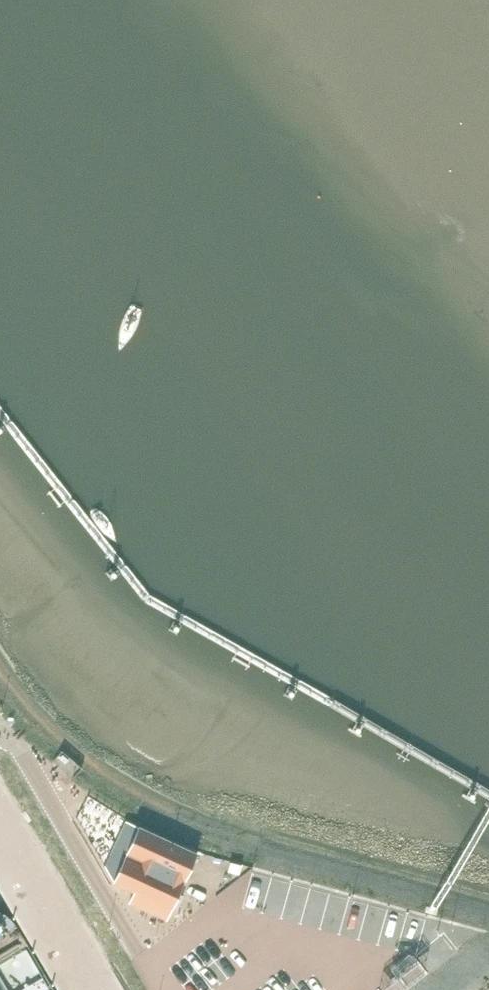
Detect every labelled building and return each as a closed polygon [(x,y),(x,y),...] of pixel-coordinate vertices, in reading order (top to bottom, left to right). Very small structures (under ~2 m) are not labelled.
[(82,831),(94,861),(122,850),(110,820),(82,831)] [(139,827),(115,881),(136,891),(131,902),(167,919),(168,917),(173,907),(179,893),(198,853),(140,826),(139,827)] [(5,989),(55,989),(0,897),(0,982),(5,989)]
